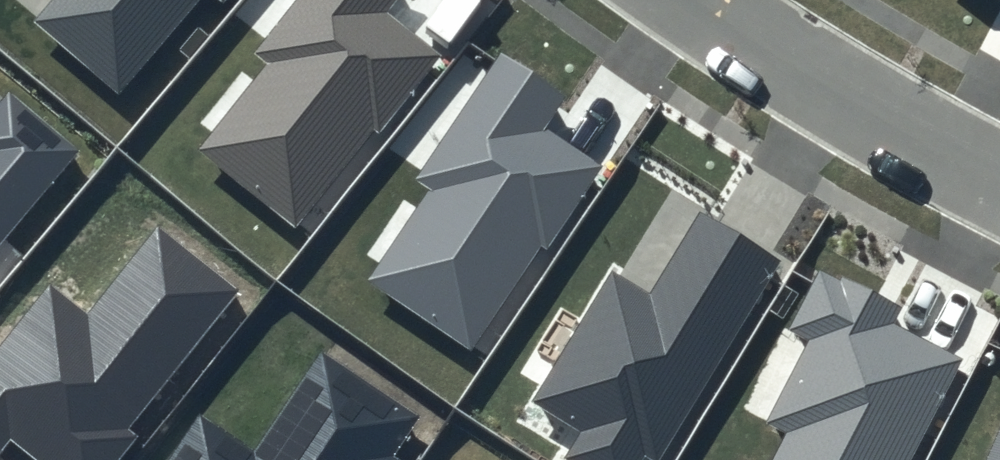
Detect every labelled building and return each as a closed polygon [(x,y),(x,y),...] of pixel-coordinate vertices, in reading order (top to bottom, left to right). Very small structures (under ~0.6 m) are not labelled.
[(33,21),(118,94),(198,0),(51,0),(33,21)] [(255,54),(267,63),(198,150),(296,226),(373,129),(378,133),(439,55),(386,13),(396,0),(297,0),(255,54)] [(563,94),(497,51),(411,181),(425,190),(365,281),(470,350),(540,244),(546,248),(599,167),(540,129),(563,94)] [(8,92),(0,102),(0,247),(79,150),(8,92)] [(700,210),(649,293),(610,270),(532,400),(584,431),(566,459),(641,459),(643,457),(649,459),(658,459),(779,258),(700,210)] [(156,227),(87,313),(51,285),(0,348),(0,454),(12,440),(37,459),(118,459),(135,438),(125,430),(236,291),(156,227)] [(819,263),(785,331),(804,341),(764,420),(785,431),(770,459),(908,459),(960,358),(894,325),(904,307),(819,263)] [(319,352),(255,449),(198,412),(167,459),(392,459),(419,418),(319,352)] [(986,459),(999,459),(999,428),(986,459)]
